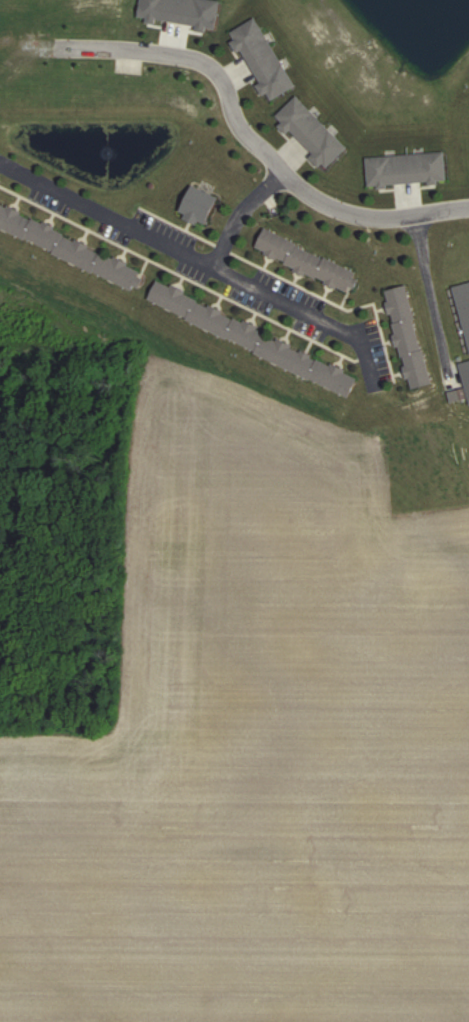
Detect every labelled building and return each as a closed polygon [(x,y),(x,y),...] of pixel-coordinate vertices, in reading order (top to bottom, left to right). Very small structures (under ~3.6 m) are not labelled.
[(232,32),(269,103),(296,88),(259,18),(232,32)] [(275,117),(326,170),(348,148),(297,96),(275,117)] [(446,153),(367,157),(369,186),(447,182),(446,153)] [(220,199),(195,185),(179,214),(205,228),(220,199)] [(138,292),(148,271),(0,203),(0,228),(138,292)] [(349,292),(358,270),(264,231),(255,253),(349,292)] [(148,302),(350,397),(360,377),(158,282),(148,302)] [(455,285),(468,349),(468,282),(455,285)] [(432,384),(408,285),(386,291),(410,390),(432,384)] [(460,361),(468,399),(468,359),(460,361)]
